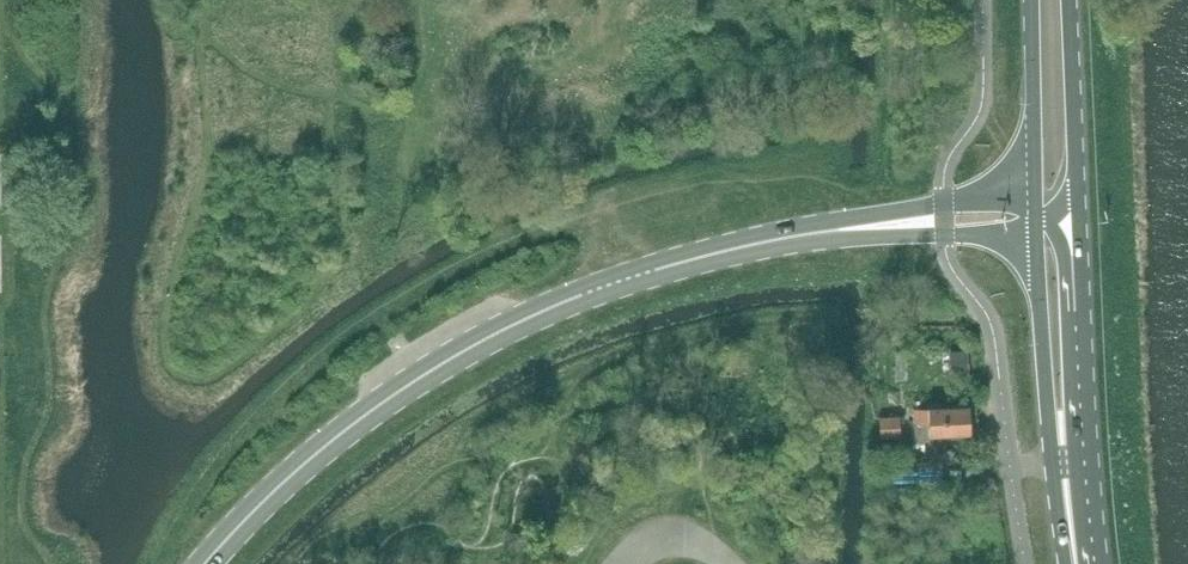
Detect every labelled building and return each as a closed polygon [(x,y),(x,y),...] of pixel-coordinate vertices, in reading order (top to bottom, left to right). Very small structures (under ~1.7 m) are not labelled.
[(882,400),(905,399),(904,378),(881,379),(882,400)] [(930,434),(971,433),(969,406),(914,408),(915,424),(929,424),(930,434)] [(881,436),(900,436),(900,416),(880,416),(881,436)] [(882,459),(900,459),(900,440),(882,440),(882,459)]
